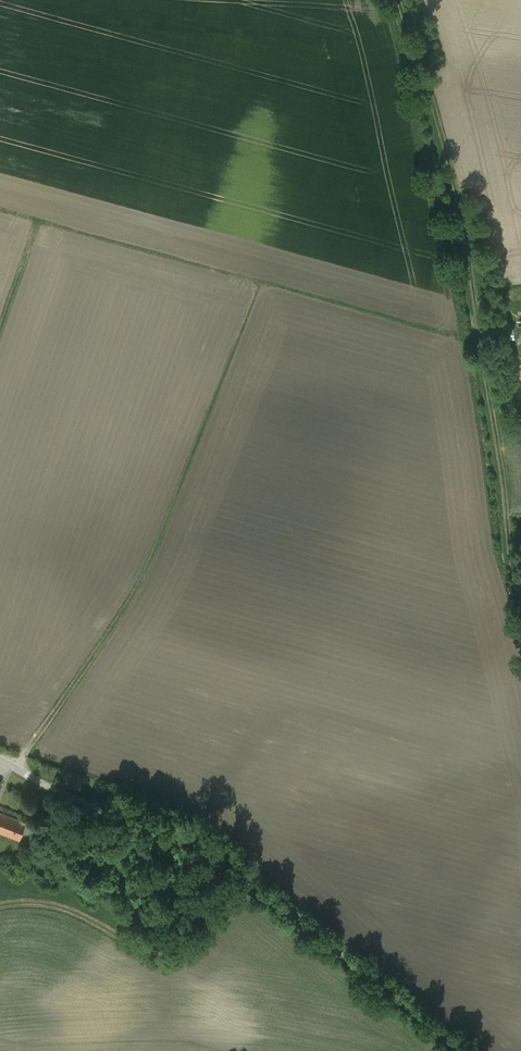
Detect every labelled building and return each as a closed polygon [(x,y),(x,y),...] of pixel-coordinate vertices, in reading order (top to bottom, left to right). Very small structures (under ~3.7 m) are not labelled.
[(0,813),(0,831),(18,838),(25,822),(0,813)]
